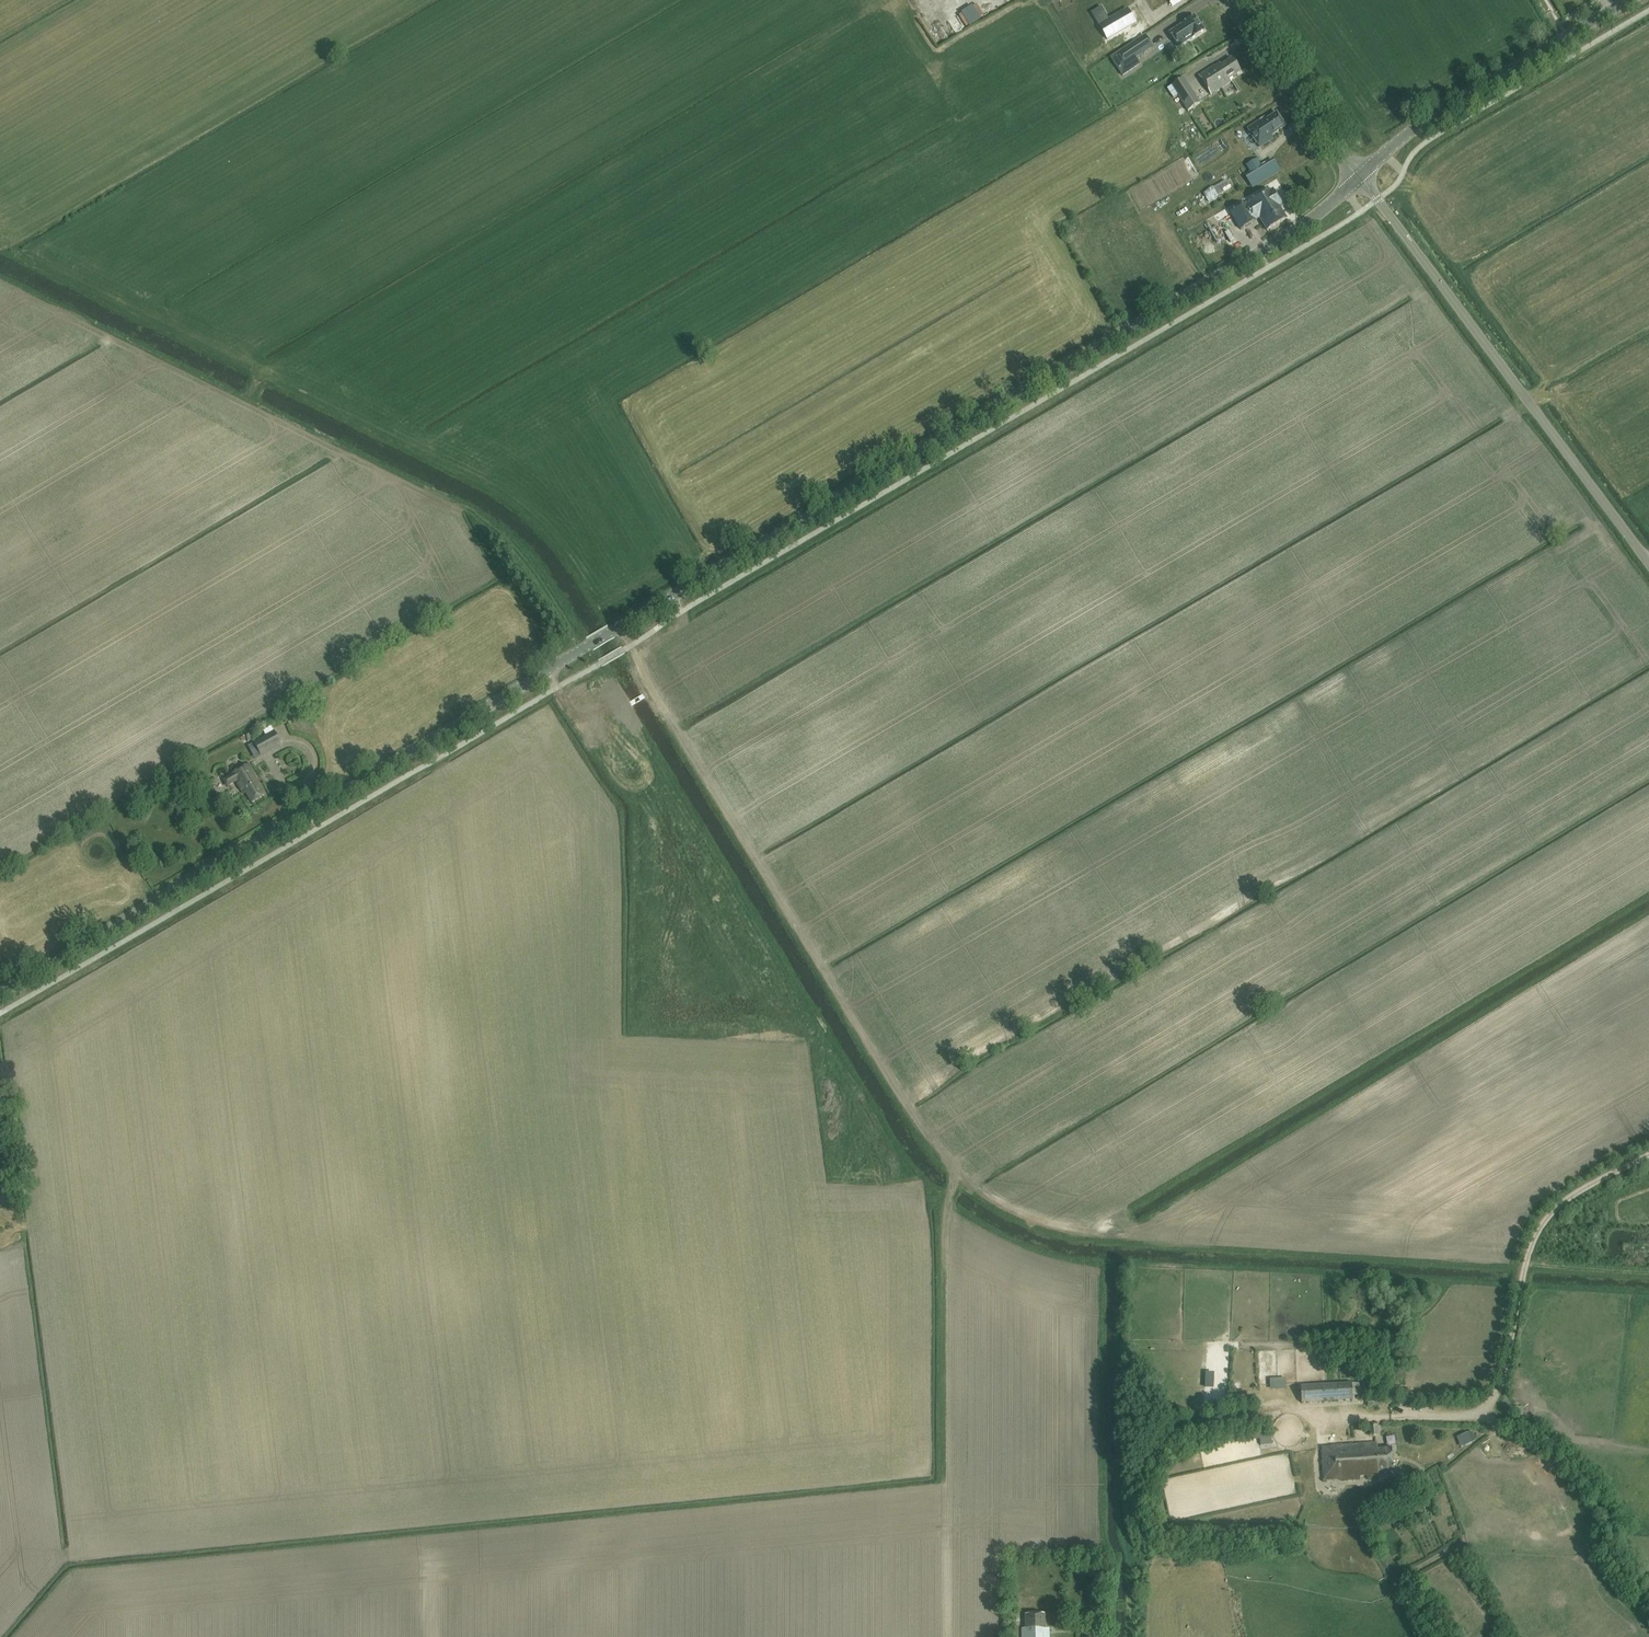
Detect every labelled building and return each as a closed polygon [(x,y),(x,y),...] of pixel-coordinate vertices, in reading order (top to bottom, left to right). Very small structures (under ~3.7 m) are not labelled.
[(959,10),(948,17),(954,27),(965,21),(959,10)] [(1179,47),(1205,30),(1195,16),(1169,33),(1179,47)] [(1230,79),(1240,72),(1231,59),(1216,69),(1214,66),(1199,77),(1211,95),(1231,82),(1230,79)] [(1184,79),(1172,87),(1177,95),(1188,112),(1200,104),(1184,79)] [(1285,126),(1277,113),(1266,120),(1265,118),(1248,129),(1260,147),(1272,138),(1271,136),(1285,126)] [(1247,178),(1253,187),(1270,176),(1264,167),(1247,178)] [(1245,204),(1231,213),(1241,230),(1260,218),(1267,230),(1287,219),(1279,206),(1282,205),(1273,190),(1270,191),(1269,190),(1250,202),(1251,203),(1246,205),(1245,204)] [(1224,223),(1233,220),(1231,214),(1222,217),(1224,223)] [(1232,235),(1237,239),(1242,232),(1237,228),(1232,235)] [(263,737),(274,730),(272,725),(260,732),(263,737)] [(274,730),(263,737),(254,742),(262,757),(282,746),(274,730)] [(252,803),(265,795),(255,779),(257,778),(249,764),(232,774),(232,775),(227,778),(230,784),(236,781),(244,794),(246,793),(252,803)] [(1351,1381),(1300,1384),(1301,1400),(1352,1396),(1351,1381)] [(1378,1436),(1377,1425),(1369,1426),(1370,1437),(1378,1436)] [(1368,1476),(1368,1478),(1378,1478),(1378,1472),(1394,1471),(1392,1447),(1377,1448),(1377,1443),(1332,1445),(1332,1447),(1322,1447),(1324,1480),(1340,1479),(1340,1480),(1360,1479),(1360,1477),(1368,1476)] [(1562,1486),(1566,1495),(1573,1492),(1569,1483),(1562,1486)] [(1049,1629),(1045,1629),(1044,1614),(1025,1615),(1026,1628),(1022,1628),(1022,1636),(1049,1636),(1049,1629)]
